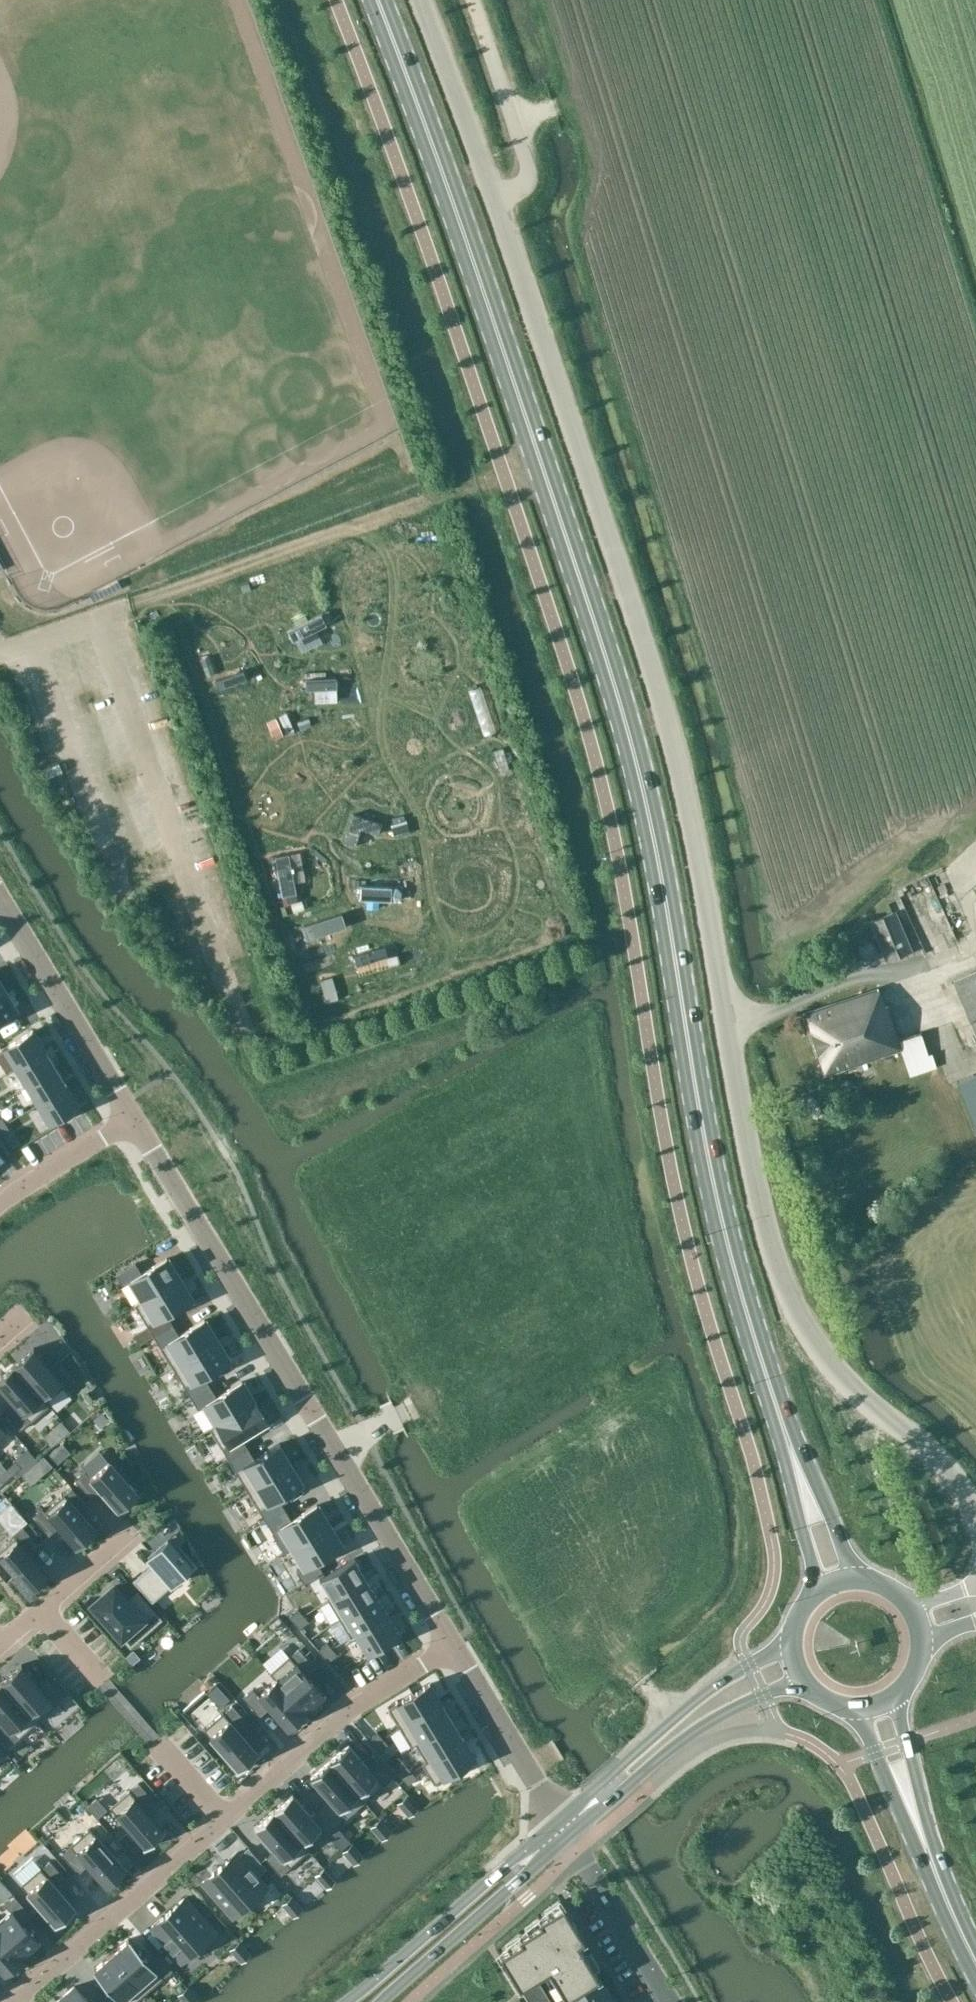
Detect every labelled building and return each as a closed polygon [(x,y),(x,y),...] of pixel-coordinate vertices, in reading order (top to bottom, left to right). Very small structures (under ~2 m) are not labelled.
[(322,613),(288,631),(293,641),(328,624),(322,613)] [(338,678),(307,679),(307,690),(338,689),(338,678)] [(353,814),(344,843),(356,847),(362,829),(379,834),(383,823),(353,814)] [(290,855),(275,857),(282,897),(297,894),(290,855)] [(361,885),(361,900),(400,902),(400,886),(361,885)] [(887,963),(912,952),(896,913),(870,924),(887,963)] [(342,914),(304,925),(309,940),(347,928),(342,914)] [(355,947),(349,956),(369,969),(375,961),(355,947)] [(952,981),(975,1037),(975,971),(952,981)] [(902,1049),(898,1041),(878,988),(804,1014),(824,1074),(902,1049)] [(0,992),(0,1020),(16,1011),(4,990),(0,992)] [(0,1050),(0,1063),(7,1073),(15,1068),(45,1050),(33,1030),(0,1050)] [(45,1050),(15,1068),(26,1087),(56,1069),(45,1050)] [(56,1069),(26,1087),(37,1105),(67,1087),(56,1069)] [(956,1081),(975,1129),(975,1073),(956,1081)] [(67,1087),(37,1105),(48,1124),(79,1106),(67,1087)] [(0,1127),(0,1136),(10,1130),(6,1123),(0,1127)] [(135,1263),(116,1274),(123,1285),(131,1280),(142,1299),(178,1277),(166,1258),(141,1273),(135,1263)] [(142,1299),(134,1304),(153,1336),(172,1324),(166,1314),(191,1298),(178,1277),(142,1299)] [(172,1324),(153,1336),(172,1367),(216,1340),(204,1319),(179,1335),(172,1324)] [(216,1340),(172,1367),(191,1397),(210,1386),(203,1375),(229,1360),(216,1340)] [(33,1348),(13,1365),(46,1400),(63,1385),(66,1388),(76,1380),(59,1361),(50,1369),(33,1349),(34,1349),(33,1348)] [(0,1376),(0,1387),(12,1402),(3,1410),(20,1429),(49,1404),(46,1400),(13,1365),(0,1376)] [(210,1386),(191,1397),(197,1409),(202,1406),(213,1425),(253,1401),(241,1381),(216,1396),(210,1386)] [(213,1425),(209,1427),(228,1459),(247,1447),(241,1437),(266,1422),(253,1401),(213,1425)] [(57,1443),(48,1451),(57,1461),(66,1453),(57,1443)] [(247,1447),(228,1459),(247,1490),(291,1463),(279,1443),(254,1458),(247,1447)] [(84,1470),(74,1479),(91,1498),(100,1490),(117,1509),(116,1510),(117,1511),(139,1492),(138,1491),(137,1492),(109,1460),(108,1461),(100,1451),(81,1467),(84,1470)] [(43,1455),(37,1461),(45,1471),(52,1465),(43,1455)] [(17,1460),(8,1468),(13,1474),(22,1466),(17,1460)] [(291,1463),(247,1490),(266,1521),(285,1509),(278,1499),(303,1483),(291,1463)] [(0,1475),(0,1477),(4,1482),(13,1474),(8,1468),(0,1475)] [(42,1507),(32,1516),(48,1535),(58,1527),(75,1546),(74,1547),(75,1548),(96,1529),(95,1528),(94,1529),(64,1494),(44,1510),(42,1507)] [(0,1549),(0,1559),(27,1590),(47,1573),(29,1552),(38,1544),(21,1525),(26,1521),(10,1503),(0,1512),(0,1521),(11,1534),(14,1537),(0,1549)] [(285,1509),(266,1521),(272,1532),(284,1552),(293,1547),(329,1525),(316,1504),(291,1520),(285,1509)] [(329,1525),(293,1547),(304,1566),(296,1571),(303,1582),(322,1571),(316,1560),(341,1545),(329,1525)] [(154,1562),(133,1580),(152,1602),(188,1570),(192,1567),(188,1563),(189,1563),(167,1538),(148,1556),(154,1562)] [(355,1557),(319,1579),(320,1580),(321,1579),(331,1596),(365,1576),(354,1559),(355,1558),(355,1557)] [(331,1596),(327,1599),(339,1618),(377,1596),(365,1576),(331,1596)] [(102,1593),(93,1601),(122,1634),(142,1616),(150,1625),(162,1615),(144,1594),(133,1604),(114,1582),(113,1584),(112,1583),(101,1593),(102,1593)] [(377,1596),(339,1618),(351,1638),(355,1635),(388,1615),(377,1596)] [(298,1609),(289,1617),(294,1623),(303,1615),(298,1609)] [(303,1615),(294,1623),(299,1629),(309,1621),(303,1615)] [(388,1615),(355,1635),(366,1653),(399,1633),(388,1615)] [(327,1642),(317,1650),(323,1656),(332,1648),(327,1642)] [(289,1655),(269,1672),(275,1679),(305,1712),(324,1695),(306,1675),(315,1667),(299,1648),(289,1656),(289,1655)] [(332,1648),(323,1656),(328,1662),(337,1654),(332,1648)] [(20,1665),(1,1681),(36,1721),(64,1697),(47,1677),(38,1685),(21,1666),(20,1665)] [(252,1688),(243,1697),(259,1716),(268,1708),(286,1728),(305,1712),(275,1679),(258,1695),(252,1688)] [(0,1682),(0,1718),(0,1737),(8,1746),(36,1721),(1,1681),(0,1682)] [(430,1683),(385,1710),(397,1729),(442,1702),(430,1683)] [(442,1702),(397,1729),(410,1749),(414,1746),(454,1722),(442,1702)] [(223,1712),(203,1729),(237,1768),(236,1769),(237,1770),(259,1751),(258,1750),(257,1751),(240,1731),(249,1724),(232,1705),(223,1713),(223,1712)] [(454,1722),(414,1746),(424,1763),(464,1739),(454,1722)] [(377,1731),(368,1739),(373,1746),(383,1738),(377,1731)] [(383,1738),(373,1746),(379,1752),(388,1744),(383,1738)] [(424,1763),(420,1766),(433,1785),(476,1758),(464,1739),(424,1763)] [(348,1744),(329,1761),(364,1801),(392,1777),(377,1759),(368,1767),(348,1744)] [(329,1761),(310,1777),(330,1800),(321,1808),(336,1825),(346,1817),(339,1810),(357,1794),(363,1802),(364,1801),(329,1761)] [(406,1765),(397,1773),(402,1779),(411,1771),(406,1765)] [(411,1771),(402,1779),(408,1785),(417,1777),(411,1771)] [(129,1789),(109,1807),(144,1846),(143,1847),(143,1848),(165,1829),(164,1828),(163,1829),(146,1809),(155,1801),(139,1782),(129,1790),(129,1789)] [(292,1793),(273,1810),(308,1850),(309,1849),(303,1842),(320,1827),(327,1834),(336,1825),(321,1808),(312,1816),(292,1793)] [(273,1810),(254,1826),(274,1849),(265,1857),(280,1874),(308,1850),(273,1810)] [(70,1846),(61,1854),(78,1873),(87,1865),(105,1885),(125,1868),(89,1828),(70,1845),(70,1846)] [(236,1852),(202,1882),(232,1917),(267,1887),(236,1852)] [(33,1858),(14,1873),(22,1882),(20,1884),(55,1924),(54,1925),(55,1925),(76,1907),(75,1906),(74,1906),(57,1887),(66,1879),(50,1860),(41,1868),(40,1867),(33,1858)] [(21,1958),(39,1942),(22,1923),(31,1915),(15,1896),(5,1904),(10,1911),(0,1920),(0,1934),(21,1958)] [(185,1897),(151,1926),(181,1961),(215,1932),(185,1897)] [(528,2001),(551,2001),(536,1977),(548,1970),(565,1998),(568,1996),(599,1977),(578,1943),(584,1939),(563,1905),(562,1904),(538,1919),(540,1923),(518,1937),(521,1941),(499,1954),(528,2001)] [(3,1973),(21,1958),(0,1934),(0,1970),(3,1973)] [(129,1938),(110,1954),(145,1993),(172,1969),(157,1952),(148,1960),(129,1938)] [(92,1969),(111,1991),(102,1999),(105,2001),(134,2001),(145,1993),(110,1954),(92,1969)] [(571,2001),(594,2001),(608,1993),(599,1977),(568,1996),(571,2001)] [(56,2001),(57,2001),(89,2001),(74,1985),(56,2001)] [(608,1993),(594,2001),(614,2001),(608,1993)]
